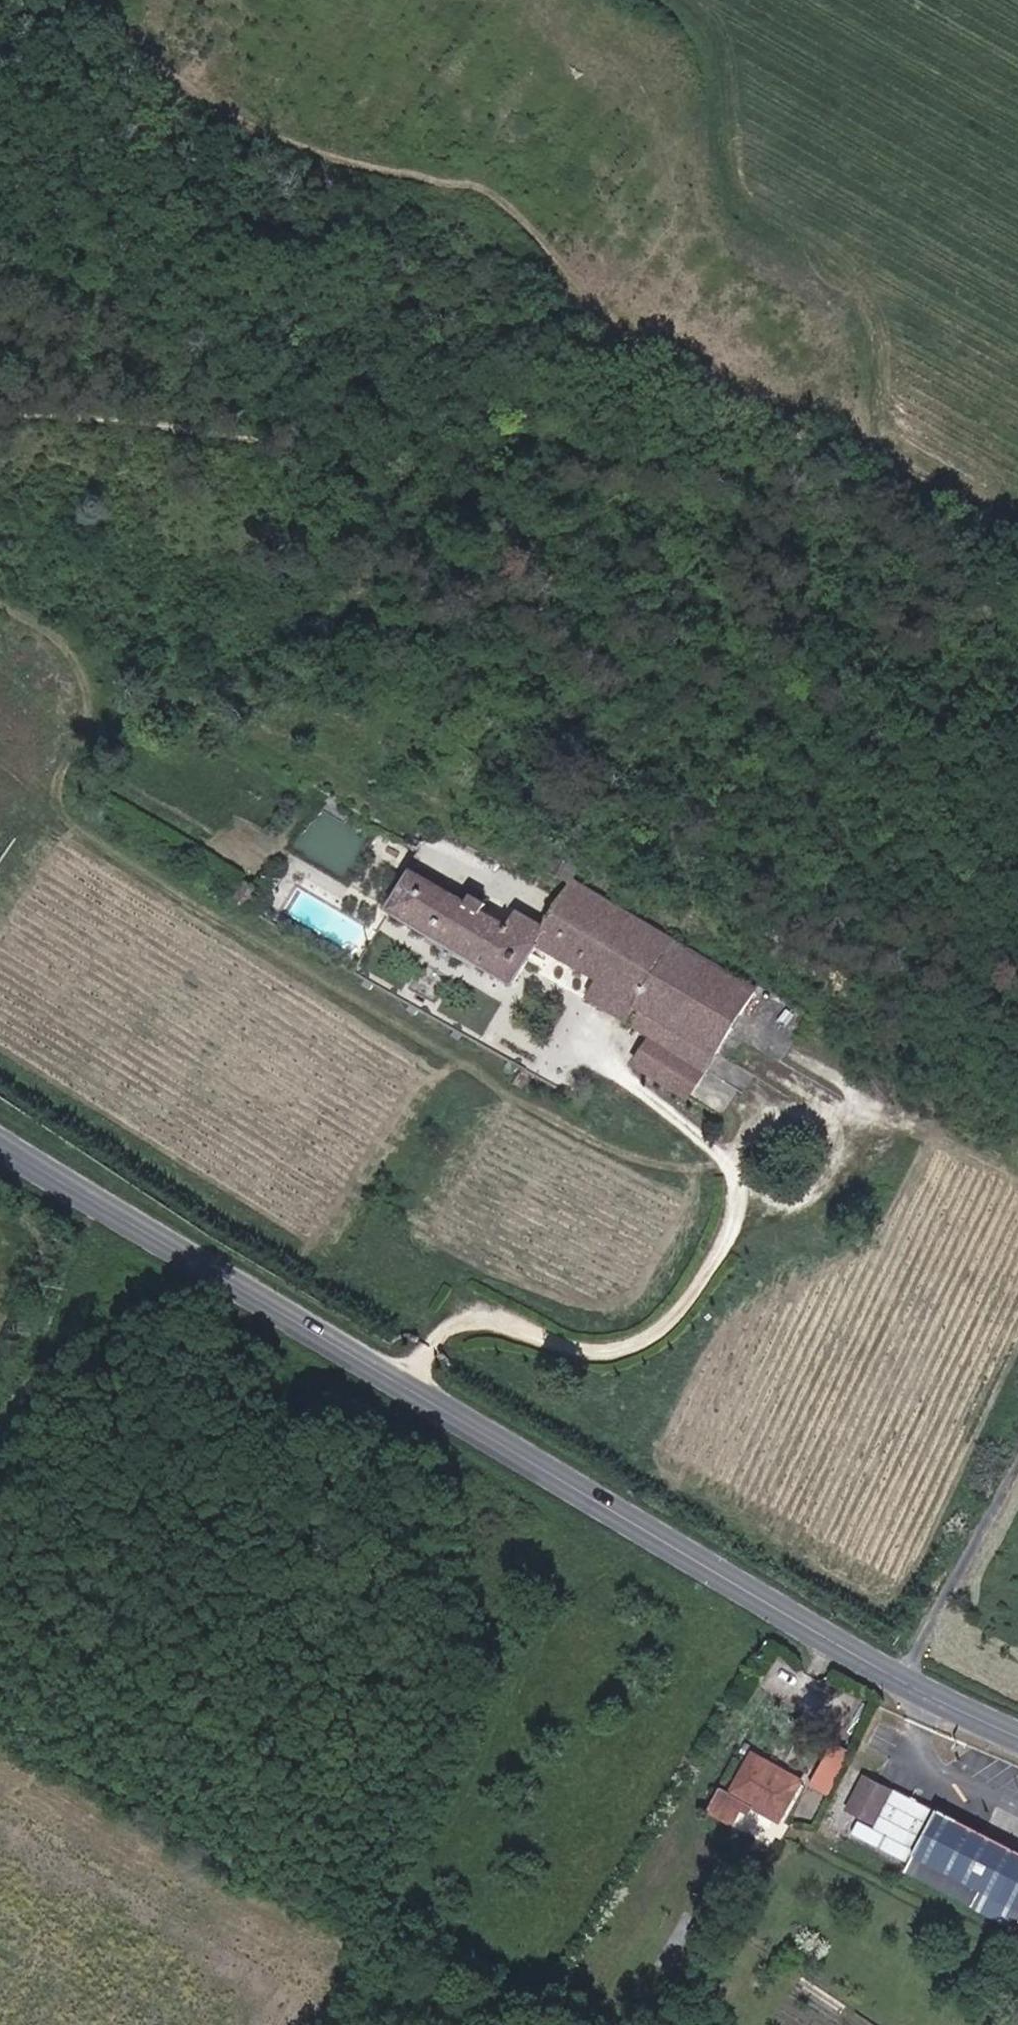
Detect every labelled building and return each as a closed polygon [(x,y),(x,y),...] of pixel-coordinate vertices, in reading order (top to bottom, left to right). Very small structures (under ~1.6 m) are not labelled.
[(761,986),(577,878),(552,920),(525,904),(513,924),(497,914),(501,908),(480,896),(477,901),(426,871),(401,914),(514,981),(539,939),(602,976),(589,999),(654,1037),(635,1068),(693,1102),(761,986)] [(835,1739),(811,1783),(831,1794),(855,1749),(835,1739)] [(805,1776),(744,1744),(737,1758),(746,1763),(732,1790),(726,1786),(713,1811),(737,1824),(745,1810),(753,1814),(757,1807),(782,1820),(805,1776)] [(896,1787),(869,1774),(852,1809),(879,1822),(896,1787)] [(943,1806),(918,1849),(1017,1908),(1017,1850),(943,1806)]
